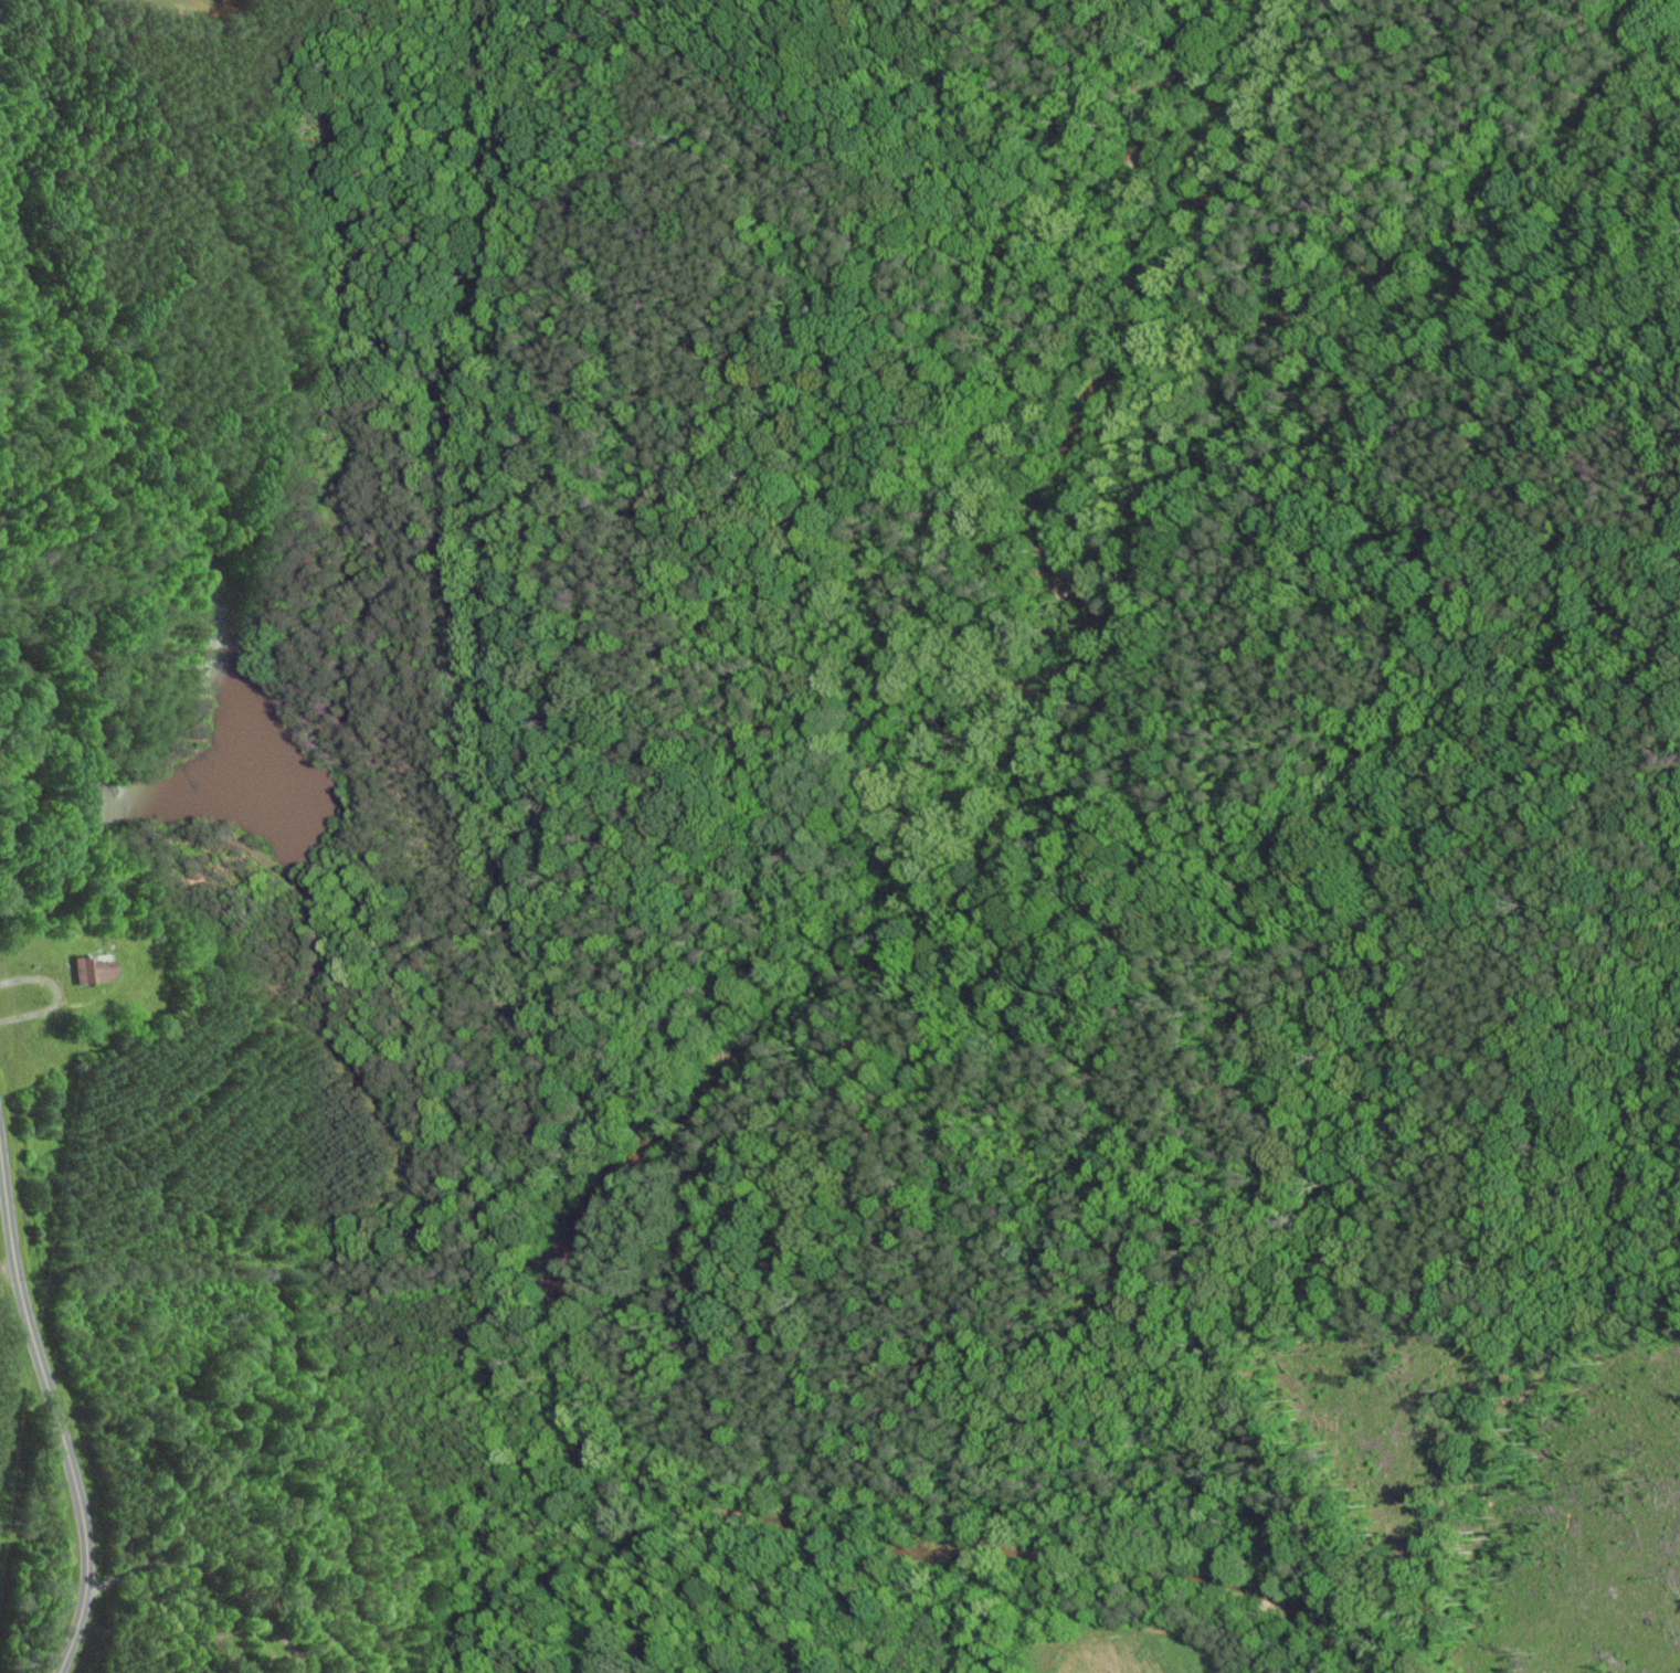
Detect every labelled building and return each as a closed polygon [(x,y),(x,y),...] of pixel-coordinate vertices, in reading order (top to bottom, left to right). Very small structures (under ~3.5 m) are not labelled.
[(80,984),(119,980),(116,954),(77,959),(80,984)]
